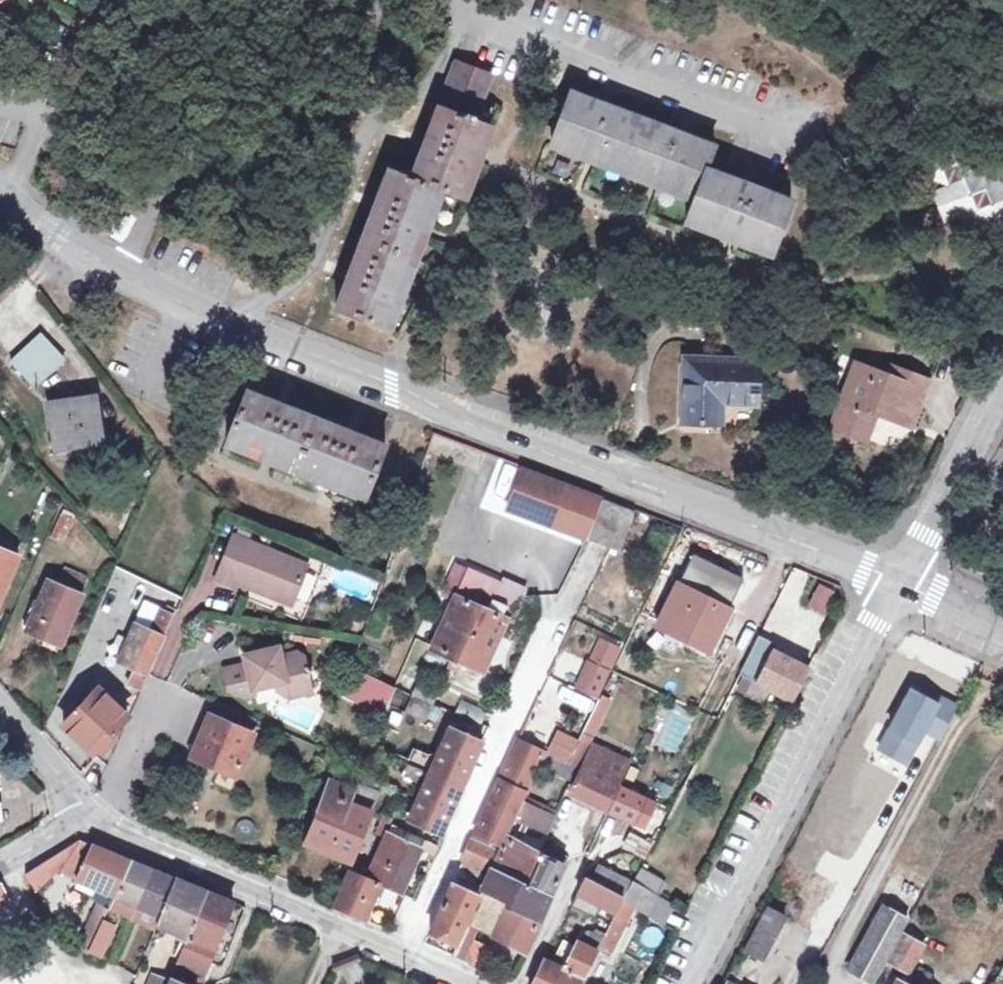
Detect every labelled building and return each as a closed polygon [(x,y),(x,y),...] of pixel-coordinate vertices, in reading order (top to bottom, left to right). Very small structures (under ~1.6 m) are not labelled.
[(390,329),(443,189),(465,198),(492,127),(475,121),(492,75),(457,62),(451,78),(458,81),(447,109),(440,106),(413,178),(390,170),(338,309),(390,329)] [(707,169),(715,147),(571,92),(552,145),(695,199),(687,222),(772,254),(792,202),(707,169)] [(936,154),(927,176),(948,185),(939,207),(1002,235),(1002,182),(936,154)] [(66,359),(43,334),(12,363),(36,388),(66,359)] [(684,422),(697,423),(698,426),(701,427),(704,428),(707,426),(708,423),(721,423),(721,402),(757,403),(758,362),(687,360),(684,422)] [(890,378),(858,366),(834,427),(865,438),(876,411),(910,423),(927,382),(894,369),(890,378)] [(366,499),(386,447),(248,393),(227,444),(366,499)] [(102,440),(96,397),(51,404),(57,444),(82,441),(82,443),(102,440)] [(588,540),(603,500),(566,485),(524,470),(509,510),(551,525),(588,540)] [(620,552),(636,512),(603,500),(588,540),(611,548),(620,552)] [(75,520),(63,514),(52,538),(65,543),(75,520)] [(295,600),(309,565),(235,535),(217,580),(233,586),(235,582),(274,598),(277,592),(295,600)] [(17,545),(0,538),(0,539),(0,548),(13,554),(17,545)] [(13,554),(0,548),(0,601),(19,557),(13,554)] [(812,649),(840,589),(792,566),(764,627),(812,649)] [(82,595),(89,578),(66,568),(59,585),(82,595)] [(469,570),(434,647),(452,655),(449,661),(462,666),(464,661),(484,670),(506,620),(513,623),(518,612),(493,601),(500,584),(469,570)] [(84,595),(82,595),(59,585),(50,581),(41,602),(36,600),(25,626),(30,627),(28,631),(62,646),(84,595)] [(712,647),(730,610),(678,585),(659,626),(690,641),(692,638),(712,647)] [(293,605),(295,600),(277,592),(274,598),(293,605)] [(156,620),(160,610),(146,603),(141,613),(136,624),(140,625),(145,615),(156,620)] [(128,683),(140,689),(176,611),(169,608),(166,613),(160,610),(156,620),(145,615),(140,625),(136,624),(119,663),(134,669),(128,683)] [(777,644),(760,636),(741,674),(794,700),(810,668),(774,650),(777,644)] [(593,663),(581,691),(580,691),(596,698),(611,665),(614,666),(621,651),(603,643),(594,663),(593,663)] [(298,653),(282,657),(280,648),(254,653),(255,658),(252,664),(248,665),(225,670),(230,690),(246,697),(256,695),(255,690),(277,684),(279,691),(292,699),(315,694),(311,678),(312,678),(315,672),(310,669),(309,669),(306,658),(298,653)] [(252,664),(255,658),(254,653),(245,655),(248,665),(252,664)] [(386,715),(397,690),(352,667),(343,693),(386,715)] [(413,696),(419,682),(401,674),(395,688),(397,689),(407,693),(413,696)] [(434,705),(440,690),(420,681),(419,682),(413,696),(434,705)] [(116,729),(129,716),(99,688),(81,707),(64,725),(94,753),(111,734),(116,729)] [(409,706),(413,696),(407,693),(403,703),(409,706)] [(434,705),(413,696),(409,706),(407,712),(427,720),(434,705)] [(603,696),(581,742),(588,746),(609,699),(603,696)] [(487,710),(468,702),(462,716),(481,724),(487,710)] [(251,732),(257,719),(221,704),(215,717),(211,715),(193,758),(236,777),(254,734),(251,732)] [(407,712),(400,726),(421,734),(427,720),(407,712)] [(442,834),(484,742),(451,728),(443,724),(428,756),(437,760),(434,766),(425,762),(418,778),(427,783),(425,788),(415,784),(410,797),(418,801),(410,820),(442,834)] [(548,751),(555,755),(565,735),(557,731),(548,751)] [(656,736),(647,732),(642,742),(651,747),(656,736)] [(571,763),(581,742),(565,735),(555,755),(571,763)] [(546,754),(518,742),(513,754),(519,757),(512,771),(533,780),(538,772),(540,766),(546,754)] [(570,765),(578,768),(588,746),(581,742),(571,763),(570,765)] [(611,783),(621,762),(593,748),(571,795),(609,811),(620,787),(611,783)] [(519,757),(513,754),(501,780),(477,832),(473,839),(498,851),(508,828),(511,829),(516,818),(524,802),(525,797),(533,780),(512,771),(519,757)] [(578,768),(570,765),(546,754),(540,766),(551,771),(572,781),(578,768)] [(620,787),(630,766),(621,762),(611,783),(620,787)] [(548,777),(551,771),(540,766),(538,772),(548,777)] [(210,769),(205,782),(231,791),(235,779),(210,769)] [(344,820),(358,785),(352,783),(350,789),(331,781),(319,810),(344,820)] [(352,862),(373,812),(382,792),(359,784),(358,785),(344,820),(319,810),(306,843),(352,862)] [(635,823),(646,800),(620,787),(609,811),(610,811),(635,823)] [(555,816),(557,811),(525,797),(524,802),(555,816)] [(635,823),(646,828),(657,805),(646,800),(635,823)] [(547,833),(555,816),(524,802),(516,818),(547,833)] [(376,865),(389,871),(406,832),(396,827),(393,826),(376,865)] [(519,840),(541,849),(547,835),(525,826),(519,840)] [(382,884),(401,892),(419,850),(424,840),(406,832),(389,871),(376,865),(370,879),(382,884)] [(654,846),(646,842),(631,835),(625,848),(648,860),(652,852),(654,846)] [(544,854),(542,853),(508,836),(501,852),(493,869),(531,887),(545,855),(544,854)] [(654,846),(657,841),(649,837),(646,842),(654,846)] [(481,894),(484,887),(474,883),(481,867),(489,871),(498,851),(473,839),(430,932),(458,945),(480,897),(481,894)] [(176,966),(205,977),(234,903),(80,840),(26,874),(37,892),(59,871),(139,907),(161,916),(157,924),(188,937),(176,966)] [(437,845),(424,840),(419,850),(432,856),(437,845)] [(531,887),(551,897),(568,860),(547,848),(544,854),(545,855),(531,887)] [(659,879),(664,870),(653,865),(658,855),(652,852),(648,860),(647,862),(644,867),(642,870),(659,879)] [(642,870),(644,867),(632,862),(624,878),(635,884),(636,883),(642,870)] [(635,884),(624,878),(600,866),(592,881),(615,893),(618,889),(627,893),(624,898),(627,899),(635,884)] [(540,922),(551,897),(531,887),(493,869),(484,887),(481,894),(540,922)] [(665,882),(659,879),(642,870),(636,883),(657,895),(660,891),(663,885),(665,882)] [(367,920),(382,884),(370,879),(351,871),(336,907),(367,920)] [(618,889),(615,893),(592,881),(586,879),(579,893),(603,904),(617,912),(624,898),(627,893),(618,889)] [(675,906),(657,895),(636,883),(635,884),(627,899),(626,902),(628,903),(635,907),(665,924),(675,906)] [(9,900),(1,885),(0,886),(0,906),(9,900)] [(603,904),(579,893),(575,901),(572,906),(596,918),(603,904)] [(526,952),(540,922),(481,894),(480,897),(458,945),(453,956),(465,961),(473,944),(479,930),(526,952)] [(610,957),(628,919),(622,916),(628,903),(626,902),(627,899),(624,898),(617,912),(611,924),(607,934),(599,948),(598,950),(610,957)] [(628,919),(635,907),(628,903),(622,916),(628,919)] [(873,983),(908,919),(884,906),(849,971),(873,983)] [(94,918),(104,923),(109,911),(99,907),(94,918)] [(157,924),(161,916),(139,907),(134,919),(156,927),(157,924)] [(765,960),(787,919),(767,909),(746,950),(765,960)] [(104,923),(94,918),(79,950),(89,955),(90,953),(104,923)] [(765,960),(771,964),(793,922),(787,919),(765,960)] [(913,920),(908,930),(905,935),(920,944),(923,939),(929,928),(913,920)] [(114,927),(104,923),(90,953),(101,957),(114,927)] [(650,926),(641,939),(654,949),(663,936),(650,926)] [(599,948),(607,934),(597,929),(594,935),(588,932),(584,941),(599,948)] [(923,946),(920,944),(905,935),(903,934),(886,965),(891,968),(894,964),(909,973),(923,946)] [(598,950),(577,941),(568,935),(565,941),(553,963),(546,960),(534,983),(581,983),(598,950)] [(488,965),(493,953),(473,944),(465,961),(480,968),(482,962),(488,965)] [(485,971),(488,965),(482,962),(480,968),(485,971)] [(997,979),(994,983),(1002,983),(1002,968),(997,979)]
